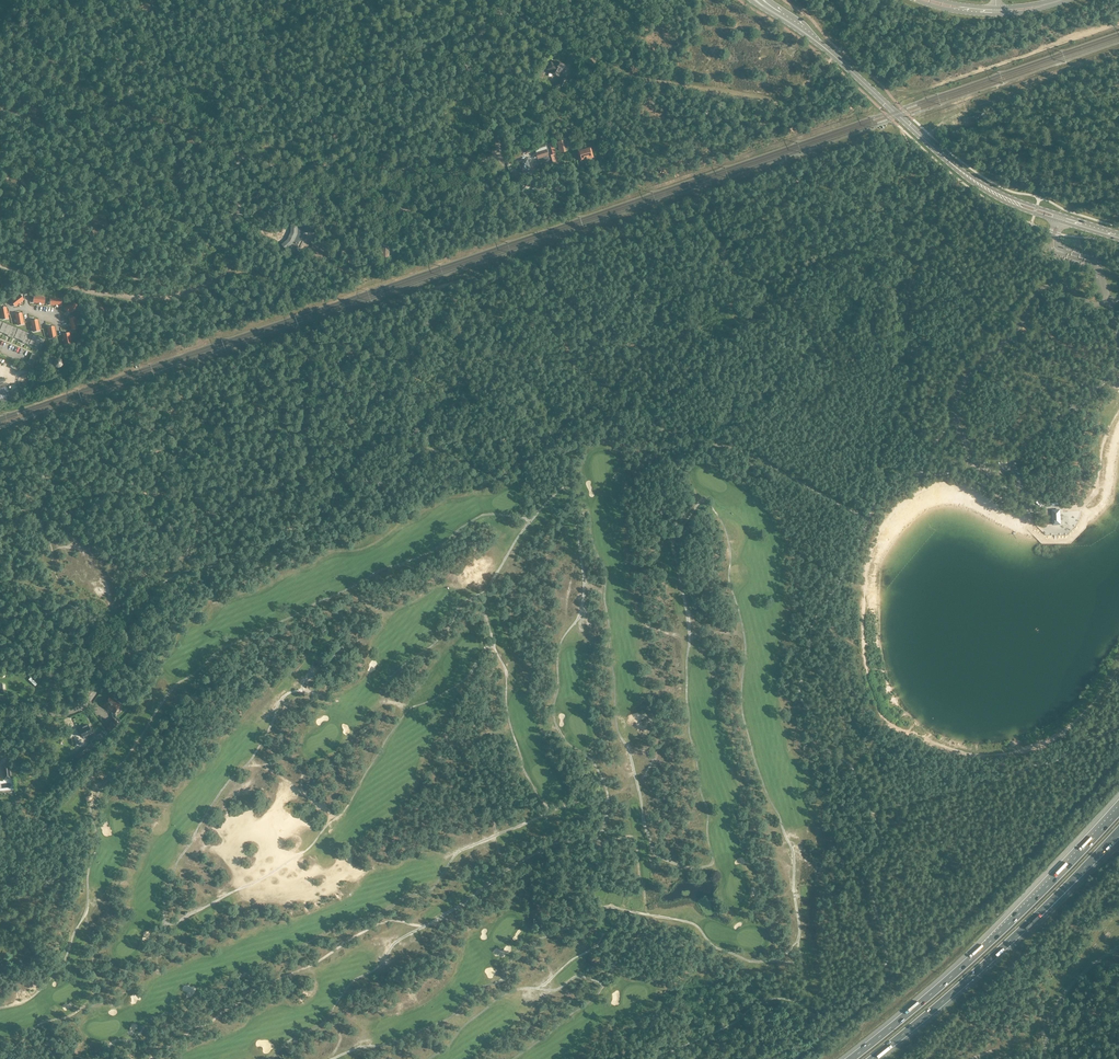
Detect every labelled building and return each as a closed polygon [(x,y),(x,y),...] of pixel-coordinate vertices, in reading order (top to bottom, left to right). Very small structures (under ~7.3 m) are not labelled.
[(548,69),(552,71),(551,72),(559,76),(565,65),(557,61),(555,64),(551,62),(548,69)] [(561,88),(565,79),(560,76),(556,85),(553,91),(558,93),(561,87),(561,88)] [(970,118),(972,122),(972,123),(982,119),(980,114),(970,118)] [(582,160),(586,159),(587,160),(588,159),(587,158),(592,157),(590,149),(579,152),(582,160)] [(538,159),(548,156),(547,150),(536,153),(538,159)] [(556,153),(550,155),(554,168),(560,166),(556,153)] [(519,162),(521,166),(519,166),(521,170),(522,170),(523,173),(531,171),(528,163),(531,162),(530,158),(527,159),(527,160),(519,162)] [(302,232),(304,232),(315,233),(315,225),(291,225),(291,232),(288,239),(282,245),(298,262),(303,258),(296,249),(294,249),(297,243),(298,243),(301,238),(300,237),(302,232)] [(383,243),(382,254),(382,257),(390,257),(391,243),(383,243)] [(23,300),(20,295),(11,301),(15,306),(23,300)] [(72,301),(64,308),(69,313),(76,306),(72,301)] [(6,308),(0,309),(2,319),(8,318),(6,308)] [(8,337),(11,338),(15,328),(7,325),(4,333),(9,335),(8,337)] [(13,337),(19,340),(22,331),(15,328),(11,338),(13,339),(13,337)] [(22,331),(19,340),(24,342),(23,343),(26,344),(30,334),(22,331)] [(63,334),(65,344),(71,343),(69,333),(63,334)] [(30,334),(26,344),(28,345),(28,344),(34,346),(37,337),(30,334)] [(37,337),(34,346),(39,348),(38,349),(41,350),(45,340),(37,337)] [(30,367),(33,369),(38,356),(32,354),(27,364),(31,366),(30,367)] [(53,364),(54,364),(55,366),(58,368),(60,367),(62,365),(64,365),(64,362),(63,362),(61,359),(59,358),(56,359),(55,360),(55,359),(53,361),(53,364)] [(0,389),(0,405),(5,403),(4,402),(13,399),(11,395),(8,386),(0,389)] [(1072,509),(1052,510),(1053,525),(1072,523),(1072,509)] [(112,699),(110,697),(103,706),(112,713),(113,717),(115,719),(116,719),(115,713),(121,705),(116,701),(117,700),(117,699),(114,697),(113,698),(112,699)] [(118,722),(115,719),(113,717),(105,726),(111,731),(118,722)] [(86,725),(84,726),(85,727),(79,729),(83,737),(86,736),(87,737),(93,735),(88,725),(87,726),(86,725)] [(74,755),(79,760),(80,762),(96,746),(91,742),(84,749),(82,747),(74,755)] [(3,766),(4,779),(11,778),(9,765),(3,766)]
